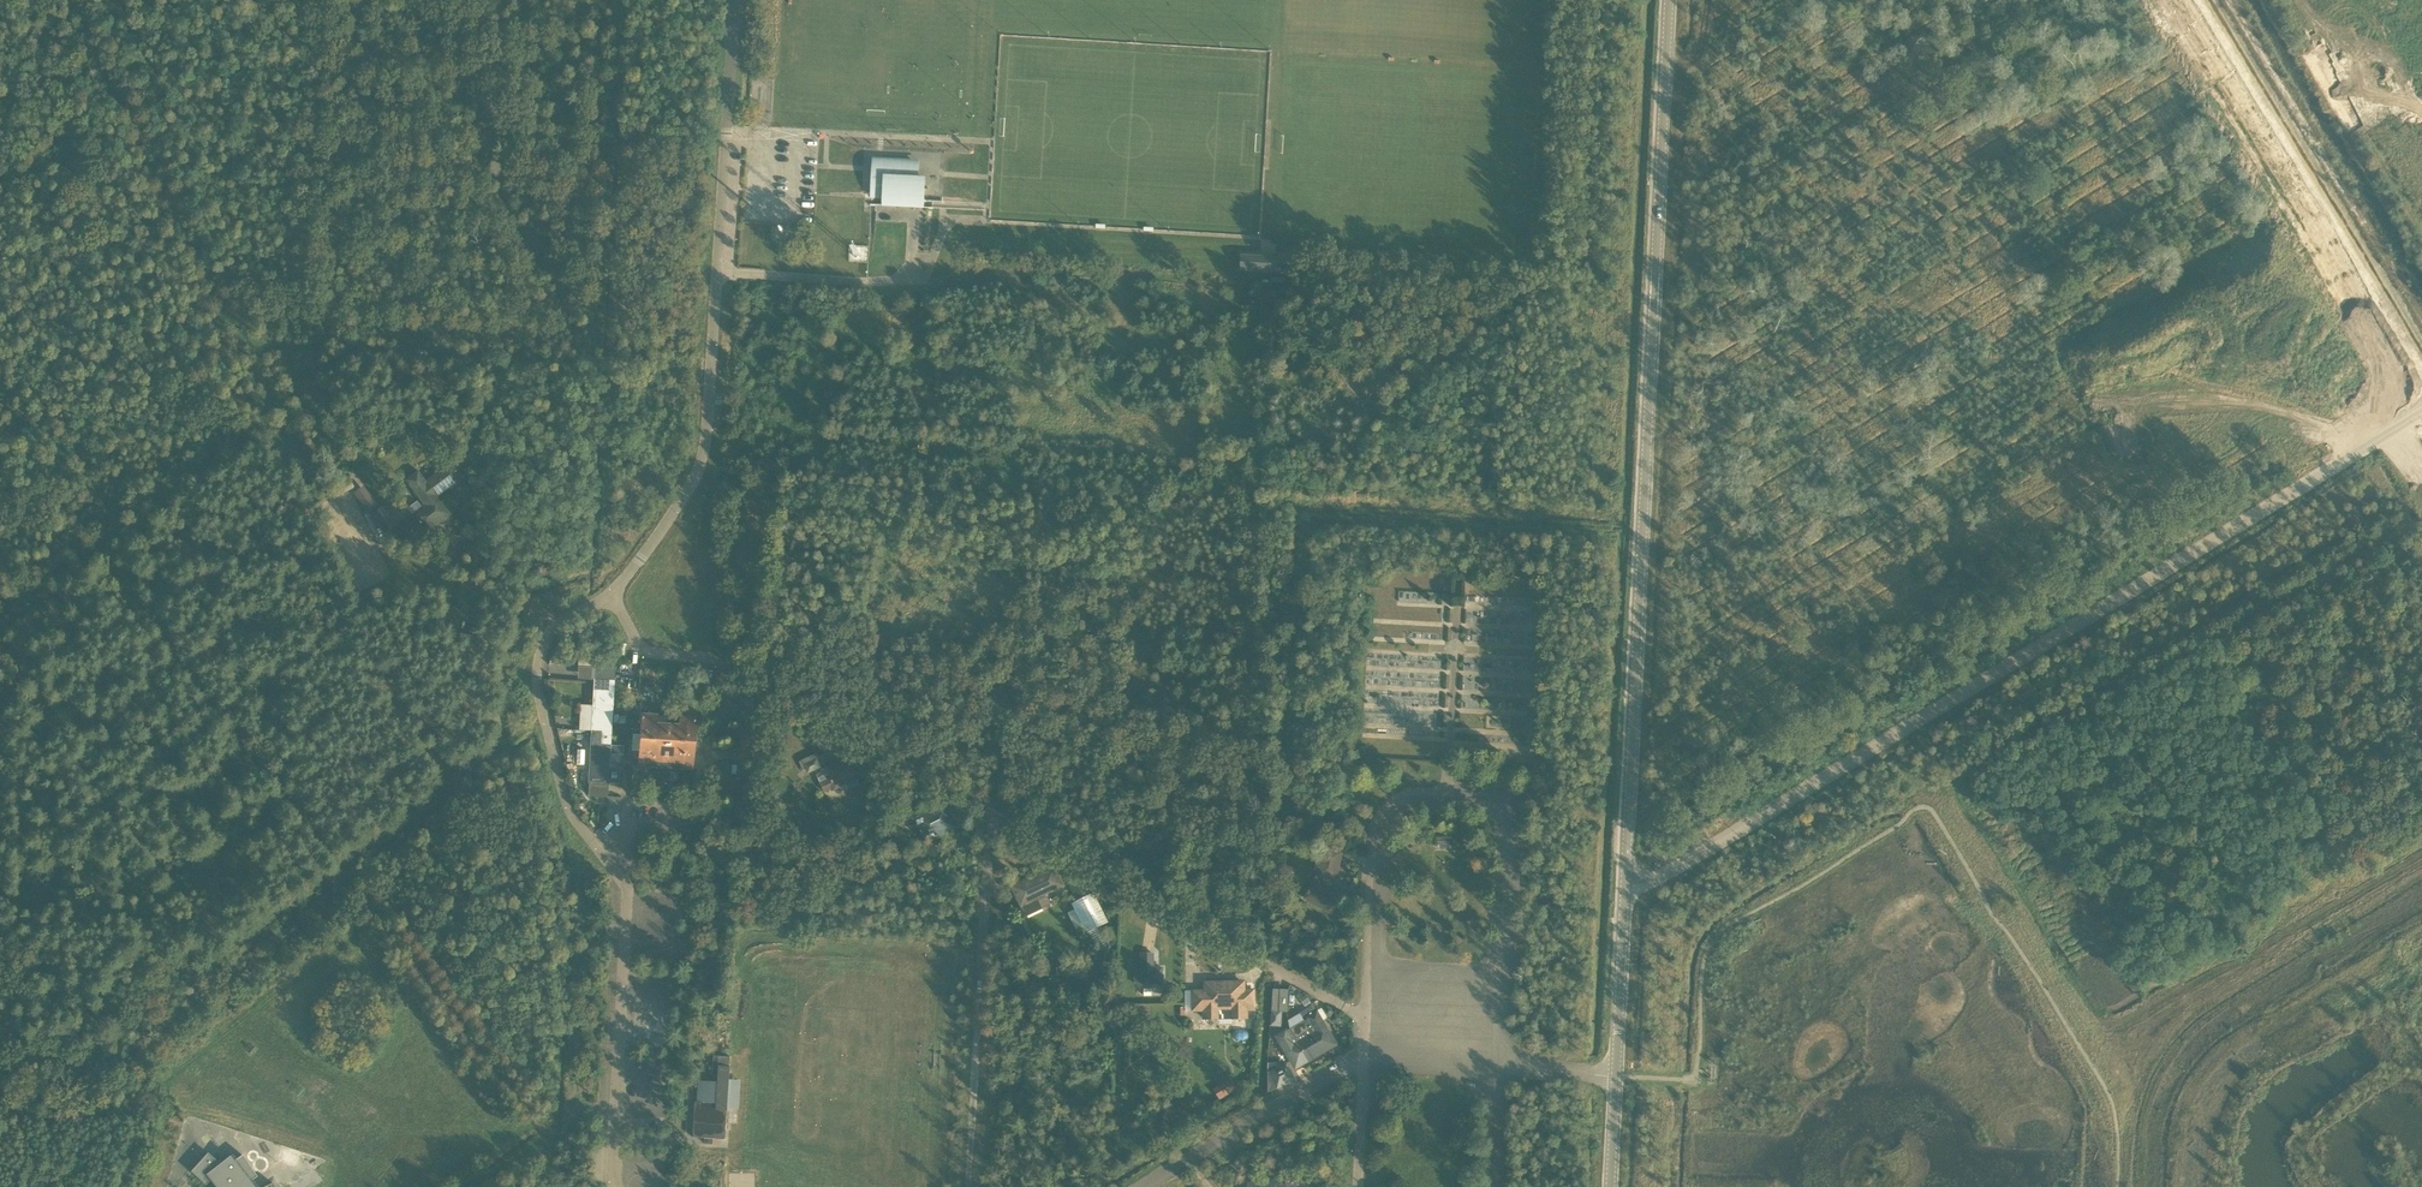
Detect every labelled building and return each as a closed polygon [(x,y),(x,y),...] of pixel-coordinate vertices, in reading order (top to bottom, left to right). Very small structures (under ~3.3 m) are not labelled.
[(923,161),(943,162),(944,151),(923,151),(923,161)] [(923,208),(924,196),(925,179),(913,178),(914,161),(873,159),(872,181),(884,182),(883,206),(923,208)] [(1280,255),(1241,253),(1240,268),(1279,270),(1280,255)] [(448,514),(441,504),(435,496),(460,477),(451,464),(427,482),(418,470),(405,480),(405,481),(407,479),(422,500),(423,500),(425,504),(421,507),(418,504),(415,503),(410,507),(409,510),(412,514),(413,516),(399,526),(406,536),(420,525),(425,532),(448,514)] [(354,486),(349,478),(330,488),(334,497),(354,486)] [(353,494),(368,513),(378,505),(364,486),(353,494)] [(389,515),(383,507),(370,516),(387,538),(393,533),(389,528),(407,515),(401,506),(389,515)] [(459,533),(471,540),(477,529),(464,522),(459,533)] [(611,732),(614,680),(615,668),(595,667),(591,731),(611,732)] [(640,733),(651,734),(650,744),(661,744),(661,747),(664,747),(665,747),(667,726),(656,725),(657,715),(641,715),(640,733)] [(670,748),(670,745),(680,745),(681,736),(693,737),(694,718),(679,717),(678,726),(667,726),(665,747),(667,747),(670,748)] [(755,741),(756,731),(741,730),(740,740),(755,741)] [(591,731),(589,782),(608,783),(619,784),(620,769),(609,768),(611,732),(591,731)] [(639,751),(638,766),(653,767),(654,757),(660,758),(660,750),(663,750),(664,747),(661,747),(661,744),(650,744),(651,734),(640,733),(640,734),(633,734),(632,751),(639,751)] [(667,747),(667,750),(670,750),(669,758),(683,759),(682,769),(691,770),(693,737),(681,736),(680,745),(670,745),(670,748),(667,747)] [(665,747),(664,747),(663,750),(660,750),(660,758),(654,757),(653,767),(682,769),(683,759),(669,758),(670,750),(667,750),(667,747),(665,747)] [(803,761),(808,773),(820,767),(815,755),(803,761)] [(622,770),(622,786),(631,786),(633,758),(623,757),(622,770)] [(831,789),(862,775),(854,757),(823,771),(816,775),(824,792),(831,789)] [(1541,759),(1534,759),(1533,770),(1541,771),(1541,759)] [(589,783),(588,795),(607,797),(608,783),(589,782),(588,783),(589,783)] [(912,818),(907,808),(904,810),(901,803),(888,809),(896,825),(912,818)] [(936,839),(960,827),(951,809),(945,811),(944,807),(933,812),(916,821),(924,838),(934,833),(936,839)] [(1344,894),(1339,892),(1331,887),(1335,880),(1343,851),(1326,848),(1325,853),(1318,852),(1314,873),(1317,874),(1302,899),(1332,915),(1344,894)] [(1051,890),(1062,885),(1054,868),(1013,887),(1027,916),(1051,905),(1045,893),(1051,890)] [(1080,871),(1066,878),(1076,899),(1071,901),(1086,932),(1107,921),(1093,891),(1091,892),(1080,871)] [(1153,968),(1153,954),(1141,954),(1142,975),(1136,975),(1136,984),(1163,984),(1162,968),(1153,968)] [(1248,1019),(1248,1010),(1254,1010),(1254,990),(1244,990),(1243,983),(1205,983),(1205,991),(1193,991),(1193,1003),(1193,1011),(1202,1011),(1202,1020),(1248,1019)] [(1287,1012),(1288,990),(1272,989),(1271,1026),(1281,1027),(1281,1012),(1287,1012)] [(1316,1014),(1305,1021),(1322,1051),(1334,1044),(1316,1014)] [(1322,1051),(1305,1021),(1290,1029),(1308,1060),(1322,1051)] [(1290,1029),(1278,1036),(1296,1067),(1308,1060),(1290,1029)] [(1268,1092),(1294,1080),(1287,1063),(1268,1071),(1268,1092)] [(714,1139),(721,1139),(725,1139),(730,1067),(719,1066),(716,1103),(695,1102),(693,1137),(705,1138),(704,1144),(714,1144),(714,1139)] [(1212,1087),(1217,1099),(1238,1090),(1233,1077),(1212,1087)] [(279,1147),(275,1158),(294,1165),(299,1154),(279,1147)] [(191,1171),(193,1174),(206,1185),(210,1179),(216,1186),(255,1186),(250,1181),(256,1176),(242,1155),(234,1160),(230,1156),(220,1164),(207,1152),(191,1171)] [(1304,1185),(1296,1184),(1296,1179),(1286,1178),(1286,1184),(1248,1182),(1248,1186),(1304,1186),(1304,1185)]
